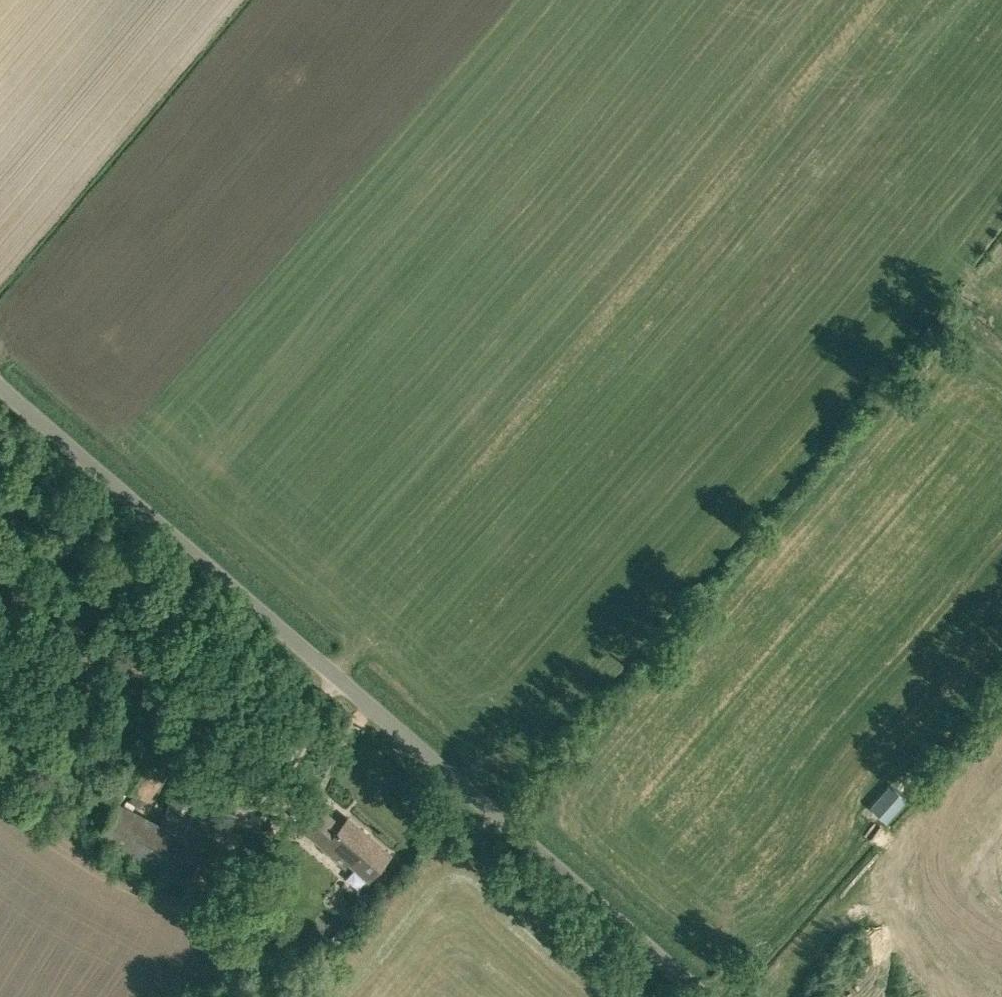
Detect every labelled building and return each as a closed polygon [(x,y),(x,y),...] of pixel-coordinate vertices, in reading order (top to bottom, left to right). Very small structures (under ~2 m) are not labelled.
[(163,772),(132,750),(114,775),(144,797),(163,772)] [(911,766),(895,785),(888,778),(882,785),(885,787),(870,805),(886,819),(907,795),(909,797),(925,778),(911,766)] [(237,812),(199,794),(182,785),(162,823),(117,800),(97,839),(163,873),(174,852),(209,869),(237,812)] [(369,877),(390,853),(348,817),(342,825),(322,807),(304,827),(325,845),(328,842),(369,877)] [(379,898),(367,889),(358,899),(370,909),(379,898)]
